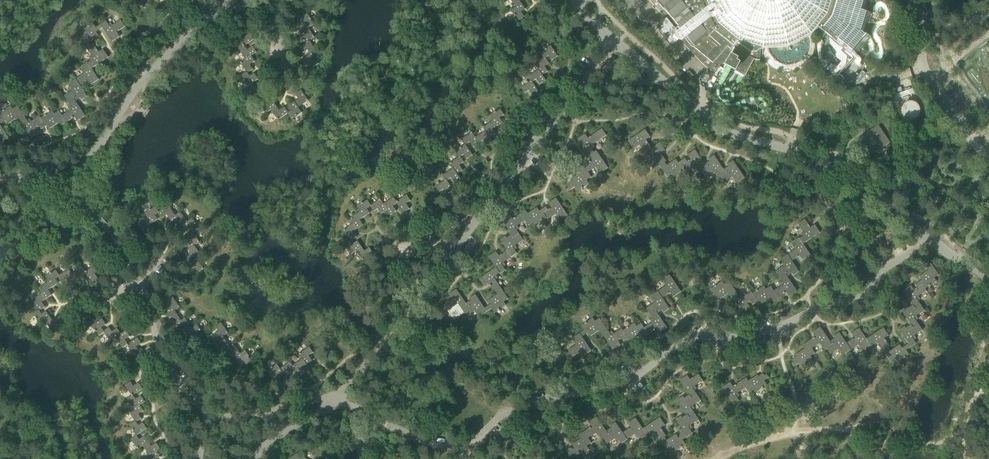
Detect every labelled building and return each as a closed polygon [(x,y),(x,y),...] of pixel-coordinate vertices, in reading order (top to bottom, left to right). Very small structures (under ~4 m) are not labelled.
[(659,12),(663,9),(683,33),(678,37),(688,49),(702,64),(707,68),(724,80),(727,81),(734,86),(739,78),(740,79),(744,81),(753,64),(760,64),(761,52),(769,52),(789,50),(809,40),(813,35),(818,29),(820,31),(825,37),(826,38),(827,39),(830,42),(834,50),(838,50),(837,59),(842,65),(834,69),(832,68),(826,76),(843,90),(850,83),(842,75),(854,58),(851,55),(853,53),(856,55),(870,37),(866,35),(870,19),(871,15),(871,14),(866,13),(869,0),(649,0),(659,12)] [(521,3),(515,7),(511,10),(519,20),(524,17),(521,12),(525,9),(521,3)] [(304,24),(307,27),(308,28),(313,25),(310,20),(311,20),(307,14),(296,21),(300,27),(304,24)] [(106,21),(100,25),(102,28),(111,42),(120,37),(117,32),(124,28),(119,21),(110,27),(106,21)] [(78,38),(86,49),(92,45),(90,42),(99,36),(96,32),(102,28),(100,25),(96,28),(93,23),(81,31),(83,34),(78,38)] [(299,39),(303,44),(308,40),(309,41),(314,38),(308,28),(307,27),(301,31),(304,35),(299,39)] [(236,36),(242,47),(244,45),(245,45),(254,40),(250,33),(245,37),(242,32),(236,36)] [(307,50),(310,54),(310,55),(312,54),(316,52),(309,41),(308,40),(303,44),(298,48),(302,53),(307,50)] [(93,59),(87,63),(91,69),(108,58),(103,49),(99,52),(93,44),(92,45),(86,49),(93,59)] [(238,49),(245,59),(245,60),(251,56),(257,53),(253,47),(248,50),(245,45),(244,45),(242,47),(238,49)] [(539,53),(543,59),(545,58),(549,56),(552,60),(558,56),(550,46),(539,53)] [(310,55),(310,54),(300,61),(304,67),(310,63),(313,67),(318,64),(312,54),(310,55)] [(240,63),(246,72),(247,73),(253,70),(250,65),(255,62),(251,56),(245,60),(245,59),(240,63)] [(534,65),(537,71),(539,70),(542,75),(548,72),(544,66),(549,63),(545,58),(543,59),(534,65)] [(85,72),(75,79),(80,86),(88,81),(91,85),(98,80),(91,69),(87,63),(87,62),(81,66),(85,72)] [(527,77),(530,82),(531,81),(532,82),(536,79),(540,84),(546,80),(542,75),(539,70),(537,71),(527,77)] [(247,73),(246,72),(241,75),(247,86),(258,80),(254,73),(249,76),(247,73)] [(63,96),(68,103),(78,97),(80,99),(81,100),(87,96),(80,86),(75,79),(69,83),(73,89),(63,96)] [(531,81),(530,82),(521,88),(525,94),(529,91),(533,96),(538,92),(532,82),(531,81)] [(298,99),(294,102),(298,107),(308,101),(301,90),(294,94),(298,99)] [(72,109),(62,116),(66,122),(74,117),(77,121),(85,116),(75,102),(80,99),(78,97),(68,103),(72,109)] [(265,114),(271,110),(276,107),(272,100),(267,104),(264,99),(258,103),(265,114)] [(291,110),(288,112),(286,113),(287,114),(290,119),(301,112),(298,107),(294,102),(288,106),(291,110)] [(0,119),(0,124),(6,120),(8,124),(18,117),(20,120),(24,117),(17,106),(13,109),(10,106),(0,113),(0,116),(1,118),(0,119)] [(276,107),(271,110),(277,120),(287,114),(286,113),(288,112),(284,107),(279,111),(276,107)] [(489,116),(492,121),(496,127),(502,122),(499,118),(504,115),(500,109),(489,116)] [(52,111),(41,118),(44,123),(39,127),(41,130),(47,125),(50,129),(59,123),(61,126),(66,122),(62,116),(58,111),(54,114),(52,111)] [(29,124),(24,117),(20,120),(19,121),(30,138),(38,133),(35,129),(39,127),(44,123),(41,118),(39,116),(29,124)] [(482,128),(485,131),(489,138),(490,138),(496,134),(492,129),(496,127),(492,121),(482,128)] [(0,125),(0,142),(1,143),(9,138),(0,125)] [(876,152),(874,148),(880,144),(882,148),(890,143),(878,125),(857,139),(869,156),(876,152)] [(577,139),(591,160),(592,162),(600,157),(596,151),(594,152),(590,147),(606,135),(602,129),(588,138),(585,134),(577,139)] [(637,143),(643,153),(651,148),(646,140),(650,137),(645,129),(629,140),(632,146),(637,143)] [(485,131),(475,137),(479,143),(483,140),(486,146),(493,142),(490,138),(489,138),(485,131)] [(459,158),(460,157),(463,155),(466,159),(472,155),(465,145),(469,142),(473,147),(479,143),(475,137),(475,138),(472,133),(461,139),(465,145),(459,148),(459,149),(455,152),(459,158)] [(652,156),(659,166),(665,162),(666,161),(660,153),(665,150),(659,142),(651,148),(643,153),(642,154),(645,160),(652,156)] [(696,165),(699,170),(705,166),(705,164),(695,150),(687,155),(690,159),(687,161),(682,165),(686,171),(696,165)] [(715,170),(718,176),(725,172),(724,170),(714,155),(708,159),(709,161),(705,164),(705,166),(699,170),(704,177),(715,170)] [(449,164),(453,169),(453,168),(457,174),(463,170),(459,165),(464,162),(460,157),(459,158),(449,164)] [(591,160),(583,166),(588,173),(597,166),(602,173),(608,169),(600,157),(592,162),(591,160)] [(674,179),(686,171),(682,165),(687,161),(685,158),(678,163),(676,159),(667,165),(665,162),(659,166),(666,178),(672,174),(674,179)] [(725,172),(718,176),(723,183),(734,176),(738,182),(744,178),(733,161),(727,165),(728,167),(724,170),(725,172)] [(589,184),(587,181),(591,178),(588,173),(583,166),(578,169),(580,173),(571,179),(572,180),(568,183),(569,186),(567,187),(570,190),(574,187),(577,192),(589,184)] [(442,176),(446,181),(446,180),(447,181),(451,178),(454,183),(460,179),(457,174),(453,168),(453,169),(442,176)] [(446,180),(446,181),(436,187),(439,192),(444,189),(447,194),(453,190),(447,181),(446,180)] [(396,202),(397,203),(403,213),(409,209),(406,204),(410,201),(407,195),(396,202)] [(383,204),(387,210),(390,215),(396,211),(393,206),(397,203),(396,202),(393,198),(383,204)] [(551,208),(548,210),(543,213),(546,218),(547,220),(557,213),(561,219),(567,215),(556,198),(548,203),(551,208)] [(380,199),(370,206),(370,207),(373,212),(378,209),(381,214),(387,210),(383,204),(380,199)] [(356,207),(359,212),(363,217),(370,213),(367,209),(370,207),(370,206),(367,200),(356,207)] [(175,215),(168,205),(159,212),(164,219),(167,217),(169,219),(175,215)] [(158,221),(155,217),(157,216),(158,215),(162,220),(164,219),(159,212),(155,206),(144,213),(147,218),(152,225),(158,221)] [(520,214),(525,221),(528,226),(532,222),(534,226),(546,218),(543,213),(548,210),(546,207),(539,211),(537,208),(527,214),(525,210),(520,214)] [(187,222),(180,212),(175,215),(169,219),(174,227),(178,225),(180,227),(187,222)] [(349,219),(353,224),(356,229),(363,225),(360,220),(363,217),(359,212),(349,219)] [(501,220),(511,235),(513,237),(518,234),(515,228),(525,221),(520,214),(512,219),(509,215),(501,220)] [(148,228),(152,225),(147,218),(138,225),(145,236),(151,232),(148,228)] [(189,229),(191,232),(192,232),(193,233),(199,230),(192,219),(187,222),(180,227),(183,233),(189,229)] [(804,233),(798,237),(803,244),(820,233),(815,225),(810,228),(805,219),(798,224),(804,233)] [(343,231),(349,240),(350,239),(351,241),(356,237),(353,232),(356,229),(353,224),(343,231)] [(184,244),(188,249),(193,246),(194,246),(199,243),(193,233),(192,232),(191,232),(186,236),(189,240),(184,244)] [(500,240),(507,251),(511,257),(517,254),(512,248),(523,241),(518,234),(513,237),(511,235),(507,238),(505,236),(500,240)] [(797,248),(787,255),(791,262),(800,256),(803,260),(810,255),(803,244),(798,237),(792,241),(797,248)] [(351,254),(356,251),(361,247),(357,241),(353,244),(351,241),(350,239),(349,240),(343,244),(351,254)] [(192,256),(195,260),(196,259),(200,256),(194,246),(193,246),(188,249),(183,253),(187,259),(192,256)] [(361,247),(356,251),(363,261),(373,254),(369,248),(364,251),(361,247)] [(488,257),(495,268),(500,274),(505,270),(501,264),(511,257),(507,251),(499,256),(496,252),(488,257)] [(775,272),(779,278),(785,275),(787,277),(792,274),(793,276),(798,272),(791,262),(787,255),(781,258),(785,265),(775,272)] [(196,259),(195,260),(186,266),(190,272),(194,269),(197,273),(203,269),(196,259)] [(914,285),(916,288),(922,284),(925,289),(936,282),(934,278),(939,275),(931,264),(925,268),(927,271),(919,277),(921,280),(914,285)] [(95,265),(84,272),(85,274),(92,283),(97,279),(94,274),(99,271),(95,265)] [(82,268),(72,275),(75,280),(79,285),(85,282),(81,276),(85,274),(84,272),(82,268)] [(494,292),(495,291),(500,288),(494,278),(500,274),(495,268),(479,279),(484,287),(488,284),(494,292)] [(68,269),(60,275),(58,277),(61,282),(66,279),(69,284),(75,280),(72,275),(68,269)] [(45,277),(48,282),(52,288),(58,284),(55,279),(58,277),(60,275),(56,270),(45,277)] [(667,285),(657,292),(662,298),(669,293),(672,298),(681,292),(669,275),(663,279),(667,285)] [(783,284),(773,291),(778,298),(786,293),(789,297),(796,292),(787,277),(785,275),(779,278),(783,284)] [(728,293),(731,297),(737,292),(730,281),(724,285),(722,282),(710,289),(713,294),(708,297),(710,300),(714,298),(716,301),(728,293)] [(38,288),(41,294),(45,300),(52,295),(48,290),(52,288),(48,282),(38,288)] [(902,291),(912,305),(918,301),(916,298),(926,291),(925,289),(922,284),(916,288),(913,290),(910,286),(902,291)] [(763,286),(752,294),(755,299),(750,302),(752,305),(758,300),(761,304),(770,298),(772,301),(778,298),(773,291),(770,287),(766,290),(763,286)] [(491,304),(484,308),(487,312),(491,309),(494,314),(505,306),(503,303),(508,299),(500,288),(495,291),(497,294),(488,300),(491,304)] [(457,305),(461,310),(468,306),(466,304),(456,289),(448,294),(451,299),(443,304),(447,311),(457,305)] [(645,309),(650,316),(656,312),(657,314),(662,311),(663,313),(669,309),(662,298),(657,292),(651,295),(656,302),(645,309)] [(737,292),(731,297),(742,314),(750,309),(747,304),(750,302),(755,299),(752,294),(751,292),(741,298),(737,292)] [(31,300),(37,309),(39,311),(44,308),(41,302),(45,300),(41,294),(31,300)] [(468,306),(461,310),(466,317),(477,310),(481,316),(487,312),(484,308),(475,295),(469,298),(471,300),(466,304),(468,306)] [(169,315),(175,311),(180,308),(173,297),(167,301),(170,306),(165,309),(169,315)] [(900,311),(910,325),(916,321),(919,319),(916,316),(924,311),(918,301),(912,305),(912,306),(907,309),(906,307),(900,311)] [(38,325),(44,321),(49,317),(46,312),(41,315),(39,311),(37,309),(30,313),(38,325)] [(170,328),(174,326),(181,321),(175,311),(169,315),(171,319),(166,322),(170,328)] [(654,321),(644,328),(649,335),(656,330),(659,335),(667,329),(657,314),(656,312),(650,316),(654,321)] [(49,317),(44,321),(51,331),(62,324),(58,318),(52,321),(49,317)] [(182,328),(185,332),(191,328),(185,318),(181,321),(174,326),(178,332),(182,328)] [(583,331),(579,333),(581,337),(587,333),(589,337),(598,331),(600,334),(607,330),(599,318),(595,321),(593,318),(580,326),(583,331)] [(98,336),(104,333),(103,332),(103,331),(101,328),(105,325),(101,319),(91,326),(98,336)] [(898,330),(907,344),(908,344),(914,340),(916,339),(914,336),(922,330),(916,321),(910,325),(905,328),(904,326),(898,330)] [(634,323),(623,331),(626,335),(620,339),(622,342),(629,338),(631,341),(641,335),(643,338),(649,335),(644,328),(641,323),(636,326),(634,323)] [(191,328),(185,332),(189,339),(194,335),(197,340),(203,336),(200,332),(201,331),(197,324),(191,328)] [(217,341),(223,337),(228,334),(221,324),(216,327),(218,331),(212,334),(217,341)] [(815,337),(807,342),(812,349),(822,343),(826,348),(831,344),(829,342),(820,327),(812,333),(815,337)] [(110,342),(115,338),(121,334),(117,328),(111,332),(109,328),(103,331),(103,332),(104,333),(110,342)] [(611,336),(607,330),(600,334),(612,351),(620,346),(617,341),(620,339),(626,335),(623,331),(621,328),(611,336)] [(883,328),(867,339),(871,344),(876,341),(882,350),(888,346),(883,339),(888,336),(883,328)] [(853,338),(846,342),(852,350),(860,344),(864,349),(871,344),(867,339),(866,339),(859,329),(851,334),(853,338)] [(122,349),(127,346),(126,345),(128,344),(125,340),(130,337),(126,331),(121,334),(115,338),(122,349)] [(591,351),(581,337),(579,333),(573,337),(578,344),(567,351),(572,358),(580,352),(583,356),(591,351)] [(840,335),(829,342),(831,344),(826,348),(830,355),(840,348),(845,354),(852,350),(846,342),(845,343),(840,335)] [(218,354),(222,352),(229,347),(223,337),(217,341),(219,345),(214,348),(218,354)] [(126,345),(127,346),(133,356),(139,352),(136,347),(141,344),(137,338),(128,344),(126,345)] [(891,350),(888,346),(882,350),(890,363),(895,360),(897,363),(909,355),(906,350),(916,344),(914,340),(908,344),(907,344),(901,348),(899,344),(891,350)] [(815,354),(812,349),(807,342),(801,346),(804,350),(795,356),(796,357),(791,360),(793,362),(789,365),(791,368),(796,365),(799,369),(812,360),(810,357),(815,354)] [(231,354),(234,358),(240,354),(233,344),(229,347),(222,352),(226,357),(231,354)] [(298,354),(302,360),(306,365),(312,360),(309,355),(313,353),(309,347),(298,354)] [(240,354),(234,358),(238,364),(242,361),(245,365),(252,361),(245,351),(240,354)] [(302,360),(293,366),(297,373),(299,377),(305,373),(302,367),(306,365),(302,360)] [(290,362),(280,369),(284,375),(288,372),(291,377),(297,373),(293,366),(290,362)] [(284,375),(280,369),(276,364),(266,371),(270,377),(275,374),(278,378),(284,375)] [(679,380),(689,395),(691,398),(696,394),(692,388),(702,381),(698,374),(690,380),(687,375),(679,380)] [(740,381),(745,388),(748,393),(752,390),(755,393),(767,386),(764,381),(769,378),(766,374),(764,375),(763,374),(758,377),(757,375),(748,381),(746,378),(740,381)] [(745,388),(740,381),(733,387),(730,383),(722,388),(733,405),(739,401),(735,395),(745,388)] [(124,386),(131,396),(133,395),(142,389),(138,383),(133,386),(131,382),(124,386)] [(677,400),(687,415),(689,418),(694,414),(690,408),(700,401),(696,394),(691,398),(689,395),(684,398),(683,396),(677,400)] [(127,399),(133,409),(134,409),(140,405),(145,402),(141,396),(135,399),(133,395),(131,396),(127,399)] [(128,412),(135,422),(135,423),(136,422),(141,419),(138,415),(144,411),(140,405),(134,409),(133,409),(128,412)] [(675,420),(682,431),(684,430),(688,436),(692,434),(688,427),(698,421),(694,414),(689,418),(687,415),(682,418),(681,416),(675,420)] [(590,427),(583,432),(588,439),(598,432),(602,438),(607,434),(606,432),(596,417),(588,422),(590,427)] [(630,428),(622,433),(627,440),(637,433),(641,440),(647,436),(646,435),(642,429),(635,418),(627,424),(630,428)] [(660,418),(642,429),(646,435),(649,433),(651,435),(654,433),(659,441),(664,438),(666,437),(660,428),(665,425),(660,418)] [(129,425),(136,436),(137,436),(147,429),(143,423),(138,426),(136,422),(135,423),(135,422),(129,425)] [(611,428),(606,432),(607,434),(602,438),(606,444),(617,437),(621,444),(627,440),(622,433),(615,423),(609,427),(611,428)] [(666,441),(664,438),(659,441),(666,453),(671,450),(673,453),(685,445),(682,440),(688,436),(684,430),(682,431),(679,434),(680,435),(679,436),(679,437),(678,438),(675,434),(666,441)] [(588,439),(583,432),(578,435),(580,439),(571,445),(574,449),(573,449),(569,448),(566,451),(569,456),(574,453),(577,458),(589,451),(586,447),(591,444),(588,439)] [(137,450),(142,446),(148,442),(145,436),(139,440),(137,436),(136,436),(130,439),(137,450)] [(142,446),(149,456),(157,451),(160,449),(156,443),(151,446),(148,442),(142,446)]
